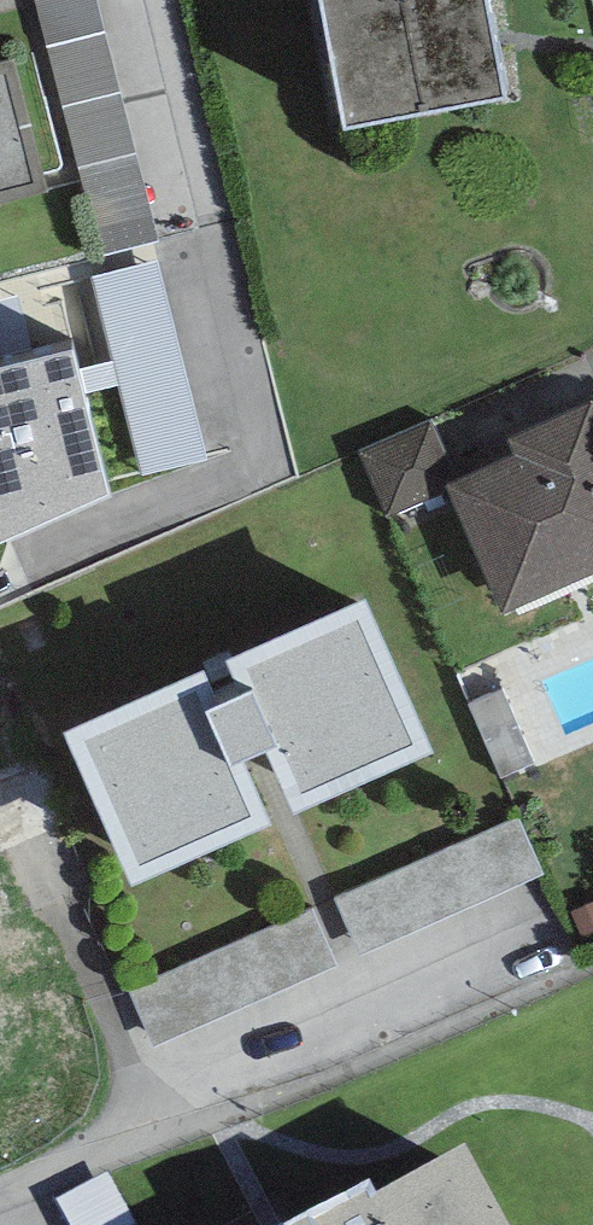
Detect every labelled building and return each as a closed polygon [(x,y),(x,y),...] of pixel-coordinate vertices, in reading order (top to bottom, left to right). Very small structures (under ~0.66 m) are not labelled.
[(164,254),(108,0),(47,0),(106,267),(164,254)] [(343,114),(505,84),(489,0),(322,0),(343,114)] [(0,54),(0,190),(45,180),(14,51),(0,54)] [(102,286),(154,485),(218,468),(166,269),(102,286)] [(82,319),(0,340),(0,537),(122,484),(82,319)] [(448,486),(502,609),(592,569),(592,394),(505,432),(513,451),(456,475),(445,479),(448,486)] [(445,479),(456,475),(432,418),(358,449),(385,512),(448,486),(445,479)] [(359,587),(66,721),(133,868),(435,741),(359,587)] [(537,842),(167,967),(186,1024),(556,899),(537,842)] [(466,1167),(379,1215),(371,1200),(325,1224),(498,1224),(466,1167)] [(67,1213),(73,1224),(136,1224),(118,1188),(67,1213)]
